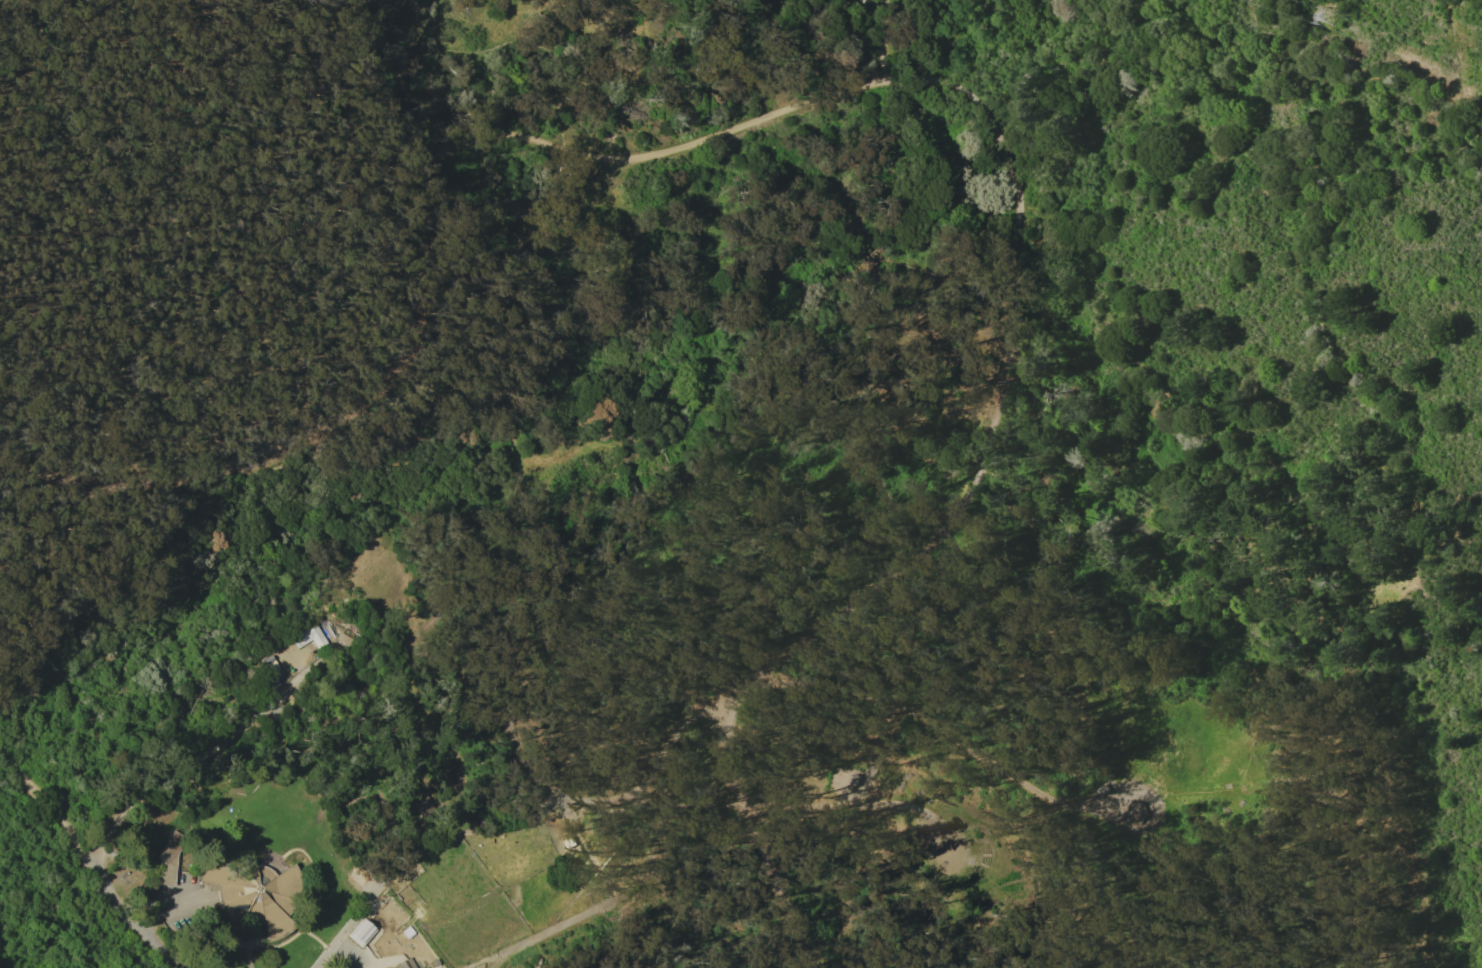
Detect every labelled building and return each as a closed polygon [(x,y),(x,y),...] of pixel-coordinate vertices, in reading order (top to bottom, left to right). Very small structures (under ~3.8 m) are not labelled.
[(315,646),(325,640),(314,623),(290,638),(297,648),(311,639),(315,646)] [(256,663),(268,690),(279,685),(276,678),(282,675),(272,655),(256,663)] [(411,799),(426,793),(437,819),(422,825),(411,799)] [(1132,801),(1144,802),(1148,813),(1142,823),(1129,823),(1124,810),(1132,801)] [(160,885),(176,885),(178,834),(162,833),(160,885)] [(220,902),(231,918),(246,924),(248,917),(257,919),(260,920),(266,942),(281,937),(294,927),(304,919),(307,903),(306,887),(293,863),(275,875),(268,868),(261,864),(252,862),(252,848),(240,847),(227,850),(215,857),(201,866),(198,880),(220,883),(220,902)] [(362,917),(376,930),(363,944),(360,947),(346,935),(362,917)] [(411,957),(406,959),(392,967),(417,967),(411,957)]
